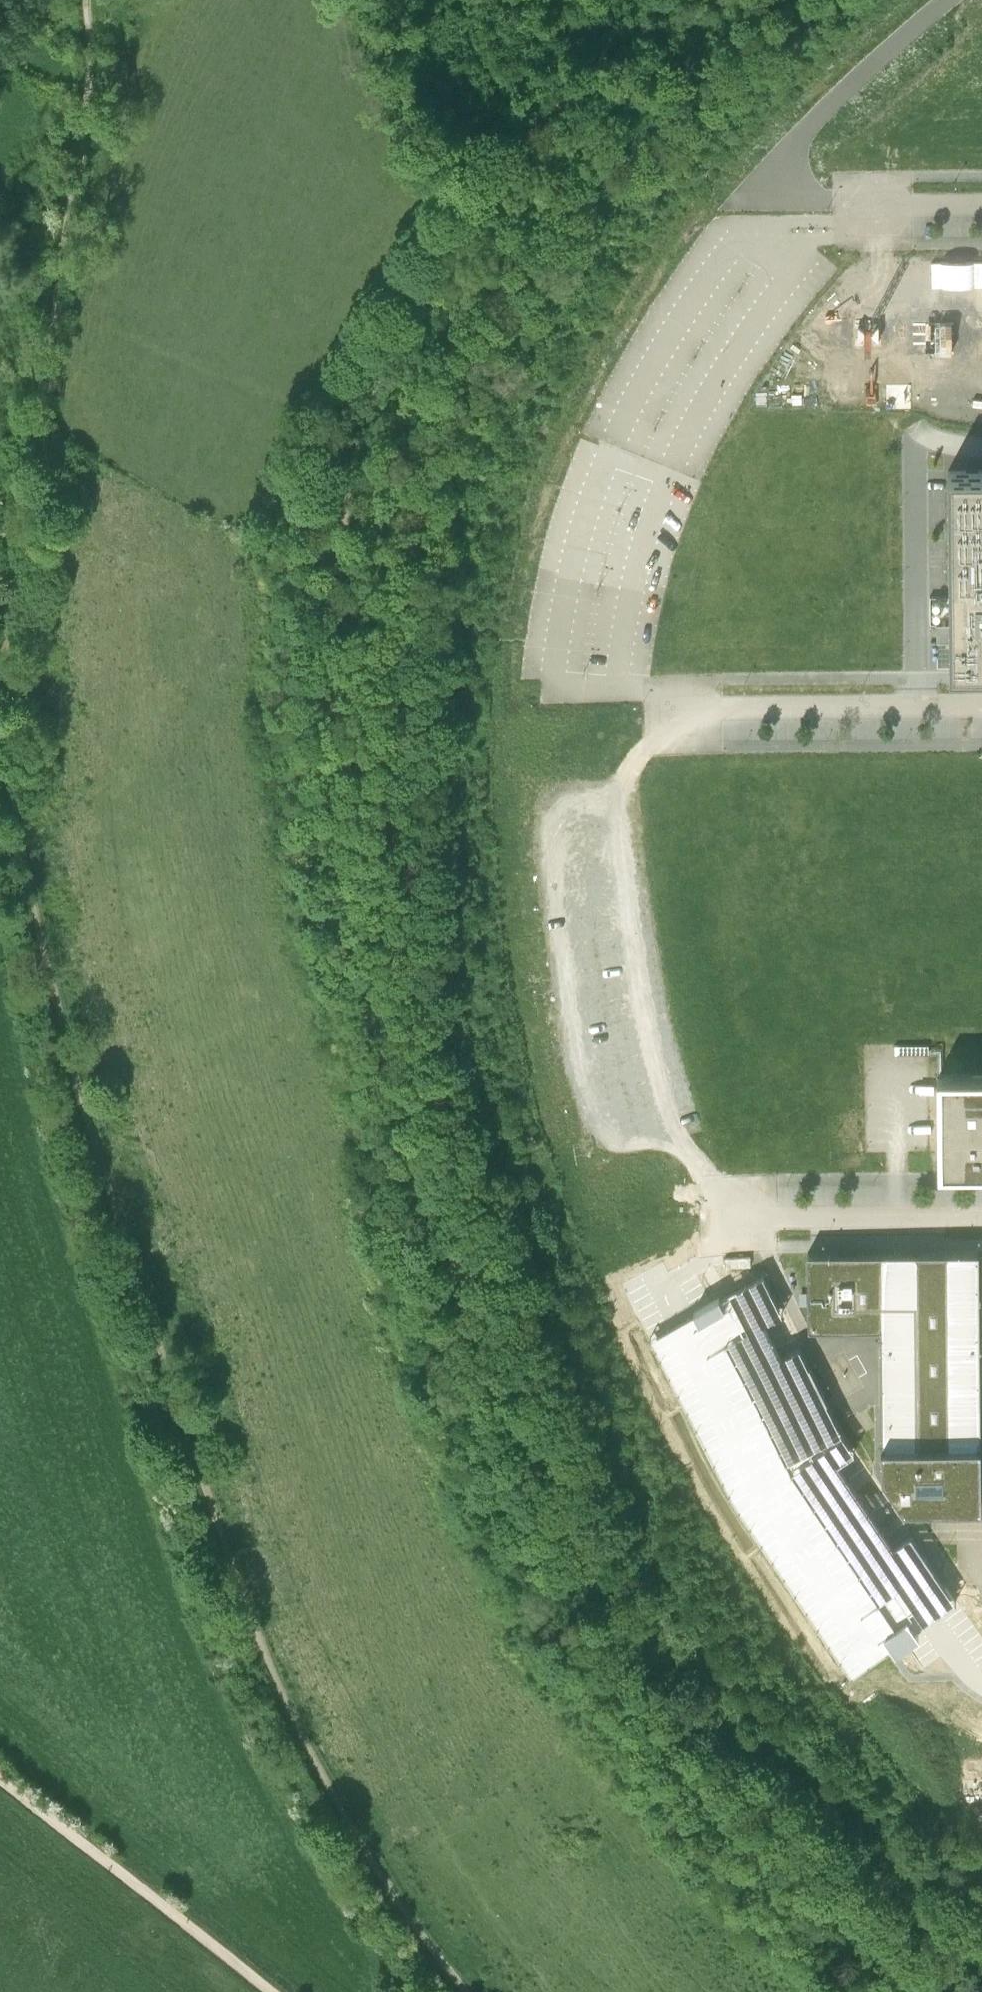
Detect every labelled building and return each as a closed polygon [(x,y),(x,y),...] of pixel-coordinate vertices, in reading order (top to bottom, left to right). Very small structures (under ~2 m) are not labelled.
[(949,473),(951,670),(980,671),(981,671),(981,473),(949,473)] [(937,1076),(938,1172),(981,1172),(981,1076),(937,1076)] [(880,1328),(881,1446),(980,1445),(979,1252),(929,1252),(844,1253),(807,1253),(808,1329),(880,1328)] [(731,1263),(753,1262),(753,1254),(730,1255),(731,1263)] [(855,1451),(841,1432),(800,1347),(782,1356),(764,1322),(783,1312),(763,1274),(694,1308),(679,1316),(649,1330),(735,1503),(851,1672),(891,1644),(896,1649),(918,1633),(915,1628),(931,1617),(956,1600),(919,1544),(911,1533),(895,1544),(838,1462),(855,1451)] [(837,1400),(866,1388),(851,1350),(822,1362),(837,1400)] [(881,1446),(881,1473),(904,1506),(981,1506),(980,1481),(981,1481),(981,1470),(980,1470),(980,1445),(881,1446)]
